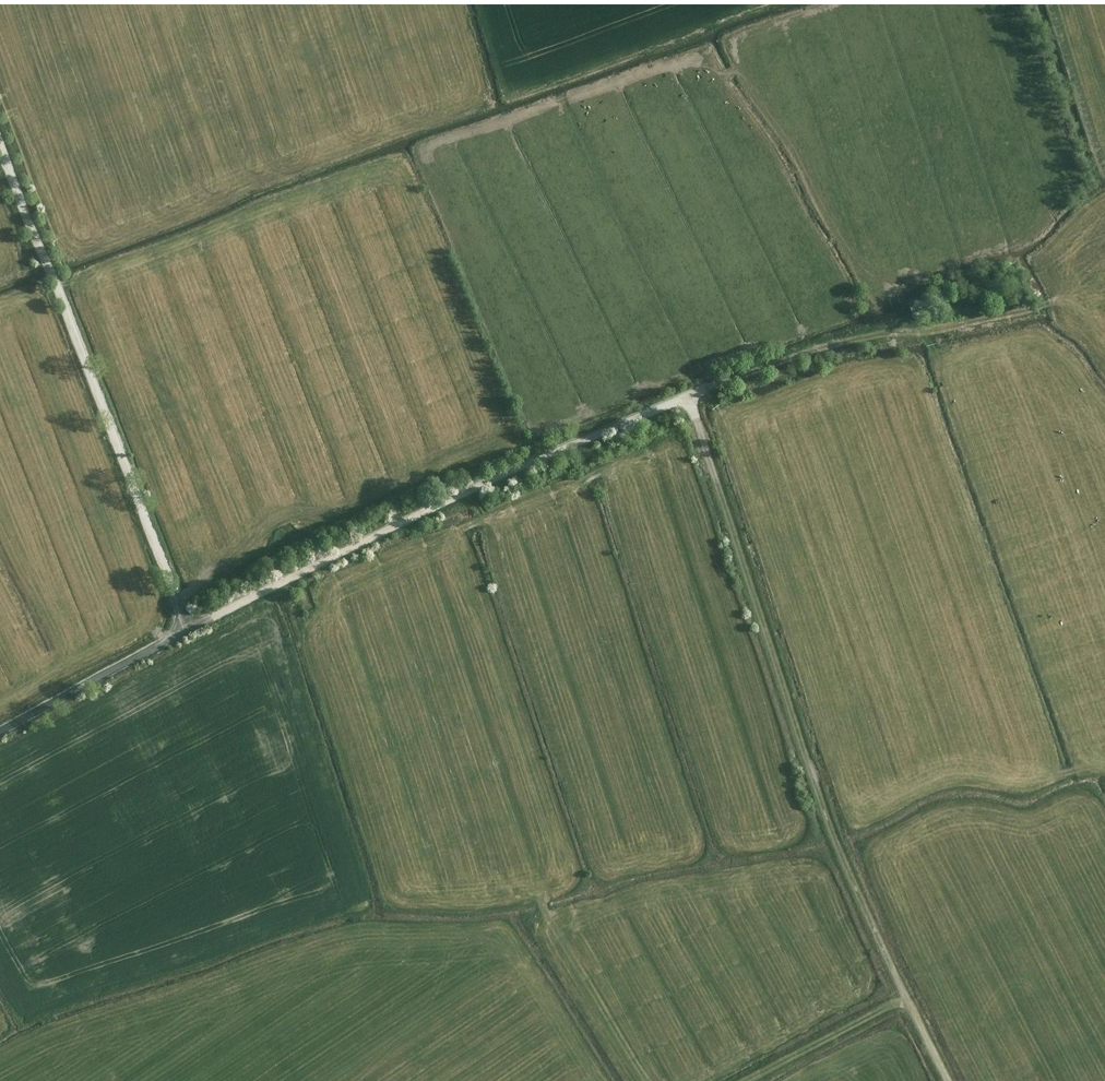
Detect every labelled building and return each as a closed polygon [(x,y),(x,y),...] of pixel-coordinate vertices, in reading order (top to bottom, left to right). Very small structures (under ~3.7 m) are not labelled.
[(300,590),(306,603),(313,600),(308,587),(300,590)]
